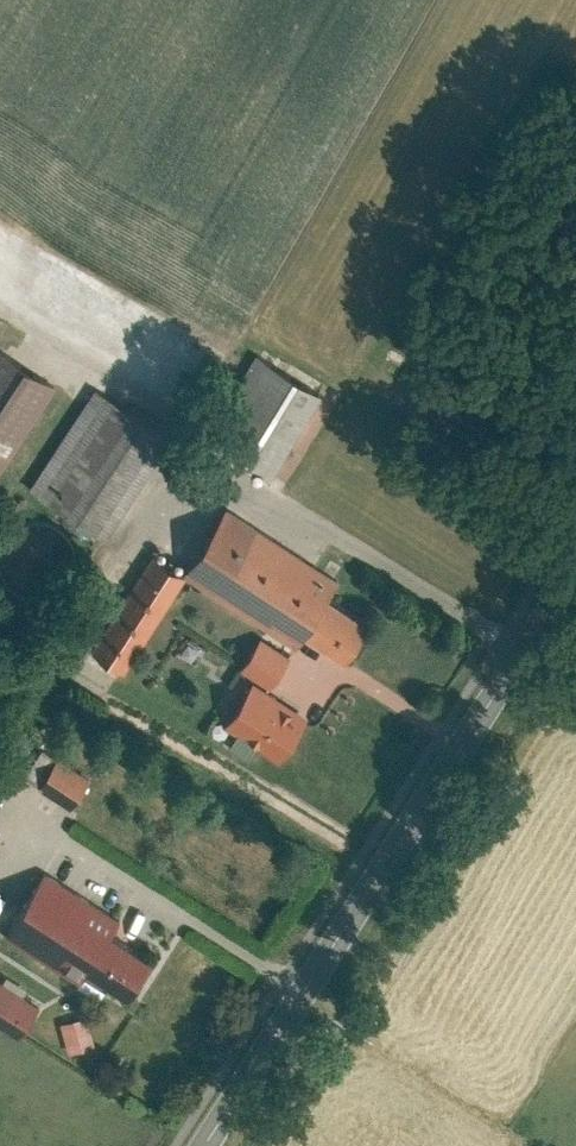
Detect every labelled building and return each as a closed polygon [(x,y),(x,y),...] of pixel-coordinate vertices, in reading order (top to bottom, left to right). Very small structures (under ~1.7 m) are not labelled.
[(6,343),(0,353),(0,476),(63,380),(6,343)] [(277,472),(321,382),(255,350),(227,406),(241,413),(236,423),(254,432),(243,455),(277,472)] [(176,432),(103,384),(36,486),(109,534),(176,432)] [(345,577),(234,504),(191,568),(302,642),(313,626),(350,650),(376,611),(339,586),(345,577)] [(163,549),(101,642),(129,660),(191,568),(163,549)] [(298,652),(268,632),(248,662),(278,682),(298,652)] [(313,714),(260,678),(232,719),(285,754),(313,714)] [(40,781),(54,752),(41,746),(27,774),(40,781)] [(97,774),(66,753),(46,783),(77,804),(97,774)] [(126,915),(50,866),(10,930),(88,980),(98,965),(133,988),(158,948),(120,924),(126,915)] [(1,973),(0,975),(0,1015),(18,1026),(37,996),(1,973)] [(69,1050),(96,1042),(88,1013),(61,1020),(69,1050)]
